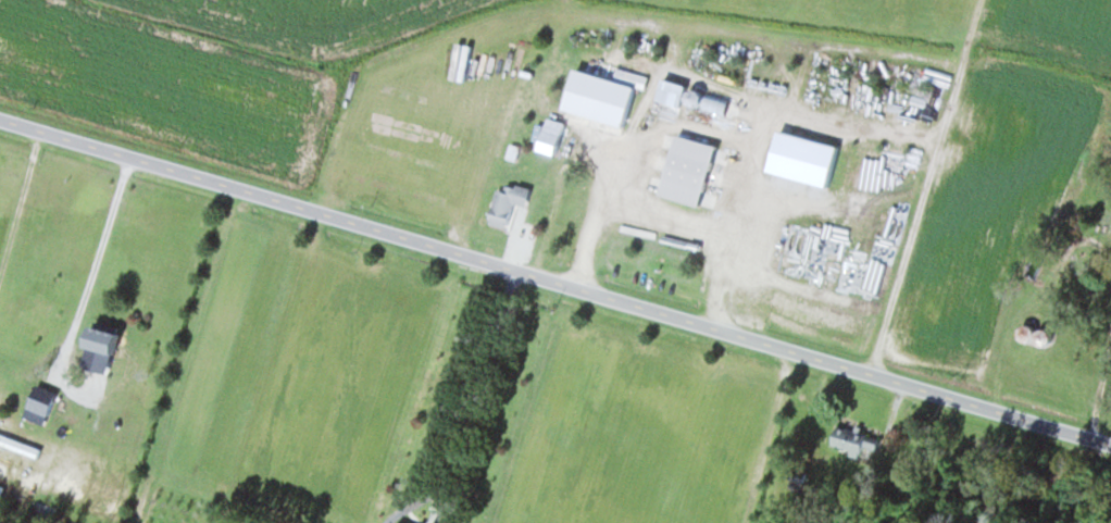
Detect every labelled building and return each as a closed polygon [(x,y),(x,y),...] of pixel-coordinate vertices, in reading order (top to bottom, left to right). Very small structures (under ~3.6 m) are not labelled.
[(607,129),(621,82),(605,77),(593,118),(573,112),(571,119),(607,129)] [(695,84),(668,79),(664,103),(690,108),(695,84)] [(574,123),(554,119),(547,152),(566,156),(574,123)] [(710,207),(725,146),(685,136),(670,197),(710,207)] [(493,223),(516,228),(522,203),(524,203),(528,188),(518,186),(517,193),(500,189),(493,223)] [(112,348),(110,357),(120,359),(122,351),(136,355),(141,334),(93,322),(88,341),(112,348)] [(1046,343),(1046,325),(1013,325),(1013,343),(1046,343)] [(64,395),(41,385),(36,397),(59,406),(64,395)] [(58,410),(34,401),(27,417),(52,427),(58,410)] [(825,439),(864,461),(875,443),(835,421),(825,439)]
